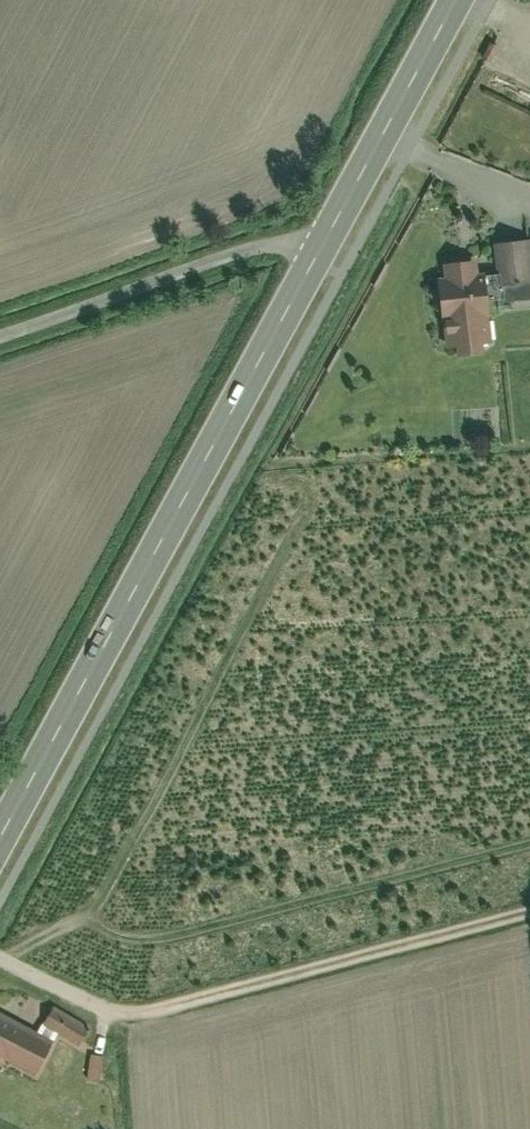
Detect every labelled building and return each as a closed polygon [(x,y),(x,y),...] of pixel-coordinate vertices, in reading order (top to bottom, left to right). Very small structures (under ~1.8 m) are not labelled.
[(495,238),(498,266),(500,280),(529,276),(529,234),(495,238)] [(480,255),(442,259),(453,347),(490,343),(484,294),(501,292),(500,280),(498,266),(481,268),(480,255)] [(57,1007),(47,1025),(82,1043),(91,1024),(57,1007)] [(54,1043),(0,1015),(0,1082),(11,1061),(37,1075),(54,1043)] [(106,1059),(92,1055),(88,1076),(101,1080),(106,1059)]
